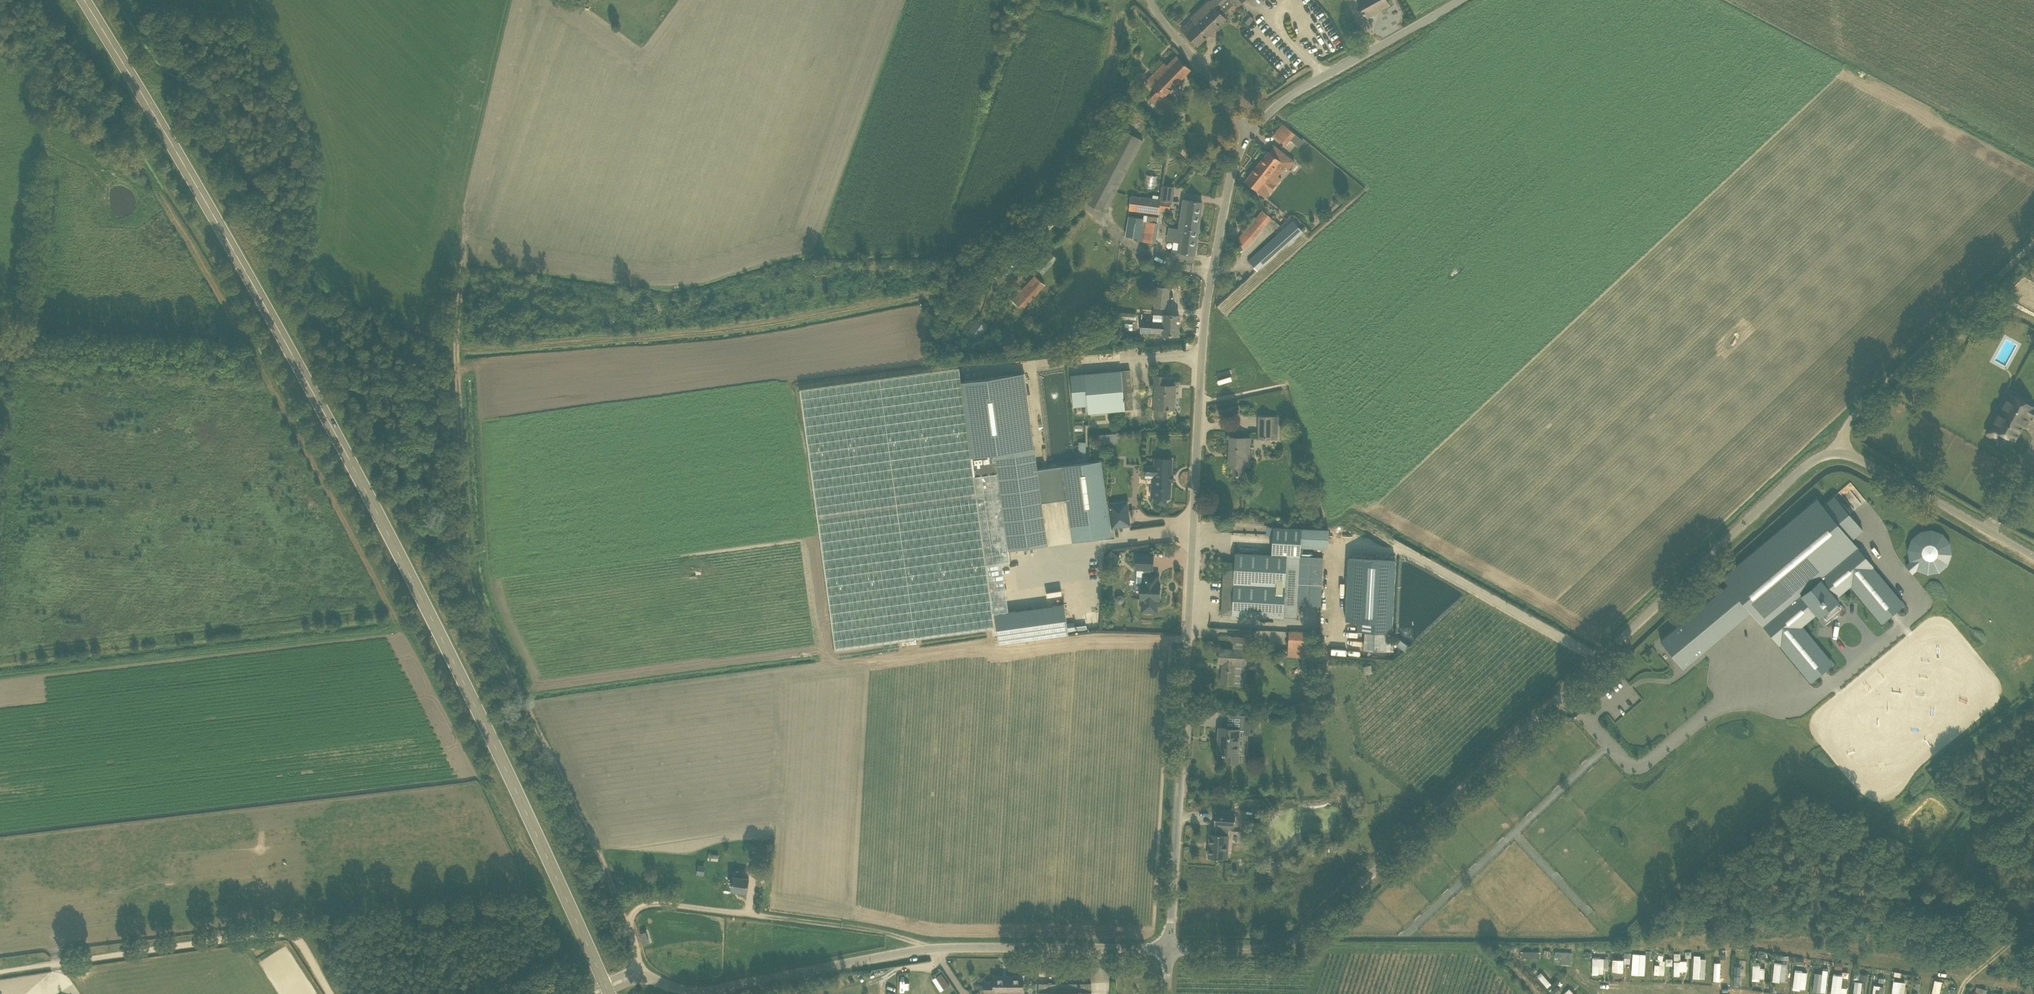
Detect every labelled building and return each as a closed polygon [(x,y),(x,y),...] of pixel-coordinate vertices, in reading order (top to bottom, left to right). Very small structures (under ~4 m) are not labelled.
[(1197,46),(1226,18),(1217,8),(1226,0),(1212,0),(1211,2),(1182,29),(1197,46)] [(1359,2),(1367,17),(1389,4),(1387,0),(1362,0),(1359,2)] [(1177,14),(1173,18),(1178,23),(1182,19),(1177,14)] [(1248,16),(1243,22),(1248,26),(1253,20),(1248,16)] [(1166,117),(1172,123),(1178,117),(1171,111),(1175,107),(1164,96),(1191,69),(1179,58),(1169,68),(1164,63),(1147,80),(1158,91),(1150,99),(1167,116),(1166,117)] [(1297,144),(1301,138),(1283,124),(1274,135),(1285,145),(1291,139),(1297,144)] [(1083,201),(1106,213),(1144,141),(1121,129),(1083,201)] [(1286,165),(1289,168),(1294,162),(1273,146),(1246,180),(1259,190),(1267,196),(1282,177),(1279,174),(1286,165)] [(1146,186),(1156,187),(1158,175),(1147,174),(1146,186)] [(1174,186),(1161,184),(1159,198),(1130,194),(1128,209),(1159,213),(1159,209),(1170,210),(1171,200),(1172,200),(1174,186)] [(1182,212),(1180,227),(1198,230),(1203,202),(1184,199),(1182,212)] [(1246,248),(1272,217),(1263,210),(1237,240),(1246,248)] [(1129,214),(1124,235),(1140,238),(1140,240),(1155,243),(1159,222),(1157,221),(1158,215),(1144,213),(1144,216),(1129,214)] [(1303,231),(1302,230),(1294,221),(1249,261),(1257,270),(1292,238),(1293,240),(1303,231)] [(1194,262),(1198,230),(1180,227),(1179,229),(1176,228),(1174,241),(1182,242),(1181,251),(1173,250),(1171,259),(1194,262)] [(1042,273),(1058,258),(1053,252),(1037,267),(1042,273)] [(1034,274),(1011,299),(1022,308),(1044,284),(1034,274)] [(1155,286),(1154,308),(1169,309),(1170,287),(1155,286)] [(1164,331),(1163,334),(1179,335),(1180,315),(1165,315),(1164,322),(1153,322),(1153,321),(1142,320),(1141,331),(1152,332),(1152,331),(1164,331)] [(1012,320),(1007,317),(1004,323),(1009,326),(1012,320)] [(987,326),(978,319),(966,334),(971,338),(973,335),(978,338),(987,326)] [(836,649),(995,627),(986,565),(1010,562),(1009,550),(1048,545),(1042,502),(1067,498),(1073,541),(1112,536),(1101,460),(1063,465),(1038,469),(1035,448),(1025,372),(977,379),(976,366),(800,389),(803,410),(836,649)] [(1088,406),(1089,412),(1134,408),(1130,369),(1085,373),(1085,376),(1077,377),(1077,383),(1069,383),(1071,401),(1079,400),(1079,406),(1088,406)] [(1156,385),(1155,407),(1154,415),(1156,418),(1164,418),(1167,416),(1167,409),(1169,409),(1175,409),(1176,385),(1165,385),(1166,376),(1154,375),(1154,384),(1156,385)] [(2008,392),(1998,411),(2000,412),(1987,434),(1997,439),(2001,432),(2014,439),(2027,416),(2033,419),(2033,407),(2033,406),(2008,392)] [(1278,416),(1272,416),(1259,416),(1259,438),(1278,438),(1278,416)] [(1244,466),(1245,437),(1230,437),(1229,466),(1234,466),(1234,474),(1245,474),(1245,466),(1244,466)] [(1170,498),(1171,478),(1172,459),(1155,458),(1155,466),(1147,465),(1146,474),(1154,475),(1153,497),(1157,497),(1157,501),(1159,504),(1163,504),(1166,501),(1166,497),(1170,498)] [(1730,582),(1714,596),(1737,624),(1753,610),(1764,624),(1765,623),(1776,636),(1777,635),(1808,672),(1828,656),(1797,618),(1813,605),(1815,608),(1835,592),(1832,589),(1848,576),(1879,613),(1899,597),(1868,559),(1869,558),(1858,546),(1859,545),(1853,539),(1864,529),(1836,494),(1824,504),(1818,497),(1724,576),(1730,582)] [(1130,525),(1128,508),(1127,501),(1109,503),(1113,527),(1130,525)] [(1111,551),(1106,557),(1114,565),(1120,559),(1111,551)] [(1222,613),(1232,614),(1297,617),(1300,555),(1235,552),(1235,568),(1224,567),(1222,613)] [(1160,583),(1158,583),(1159,574),(1151,574),(1151,569),(1153,569),(1154,554),(1138,553),(1137,569),(1144,569),(1144,573),(1143,582),(1141,582),(1141,598),(1143,598),(1142,611),(1157,611),(1158,599),(1160,599),(1160,588),(1160,583)] [(1065,604),(1009,612),(995,613),(999,644),(1069,634),(1065,604)] [(1706,649),(1683,622),(1662,639),(1685,666),(1706,649)] [(1289,630),(1288,645),(1314,646),(1315,632),(1289,630)] [(1409,645),(1401,640),(1397,645),(1405,651),(1409,645)] [(1246,663),(1247,650),(1220,648),(1219,662),(1223,662),(1221,683),(1234,684),(1235,663),(1246,663)] [(1255,733),(1256,719),(1245,719),(1244,733),(1255,733)] [(1238,762),(1238,754),(1240,729),(1219,727),(1218,753),(1222,753),(1222,762),(1238,762)] [(1218,825),(1218,828),(1216,827),(1216,833),(1210,833),(1208,857),(1228,858),(1230,828),(1230,826),(1235,826),(1236,813),(1216,812),(1215,825),(1218,825)] [(764,857),(751,855),(749,869),(762,871),(764,857)] [(735,870),(734,876),(732,890),(748,892),(749,878),(740,877),(741,870),(735,870)] [(1561,957),(1561,963),(1572,963),(1572,951),(1555,950),(1555,956),(1561,957)] [(1645,974),(1646,953),(1633,952),(1632,973),(1645,974)] [(1674,952),(1674,975),(1680,975),(1680,970),(1687,970),(1687,959),(1681,959),(1681,952),(1674,952)] [(1665,973),(1664,953),(1655,953),(1656,974),(1665,973)] [(1693,977),(1705,978),(1706,956),(1694,955),(1693,977)] [(1592,956),(1592,973),(1606,973),(1606,962),(1604,962),(1604,956),(1592,956)] [(1612,958),(1612,971),(1623,971),(1623,959),(1612,958)] [(1787,981),(1787,962),(1773,961),(1773,980),(1787,981)] [(1752,978),(1764,979),(1765,967),(1760,967),(1760,963),(1753,963),(1752,978)] [(1814,972),(1813,991),(1827,991),(1827,969),(1823,969),(1823,972),(1814,972)] [(1794,988),(1806,988),(1807,970),(1794,970),(1794,988)] [(1538,975),(1548,986),(1551,983),(1542,972),(1538,975)] [(1841,973),(1832,972),(1831,993),(1841,993),(1841,973)] [(1854,979),(1867,980),(1867,973),(1855,972),(1854,979)] [(944,989),(950,985),(942,973),(936,977),(944,989)] [(998,992),(1023,992),(1023,977),(994,977),(994,982),(985,982),(985,993),(998,993),(998,992)] [(1931,993),(1939,993),(1942,980),(1934,978),(1931,993)] [(911,980),(900,980),(901,991),(911,990),(911,980)] [(1862,981),(1855,980),(1852,993),(1860,993),(1862,981)] [(1905,980),(1892,980),(1892,993),(1904,993),(1905,980)] [(1092,991),(1092,983),(1039,983),(1039,993),(1092,993),(1092,991)] [(1883,992),(1884,985),(1874,983),(1872,993),(1879,993),(1879,991),(1883,992)] [(68,986),(55,993),(73,993),(68,986)]
